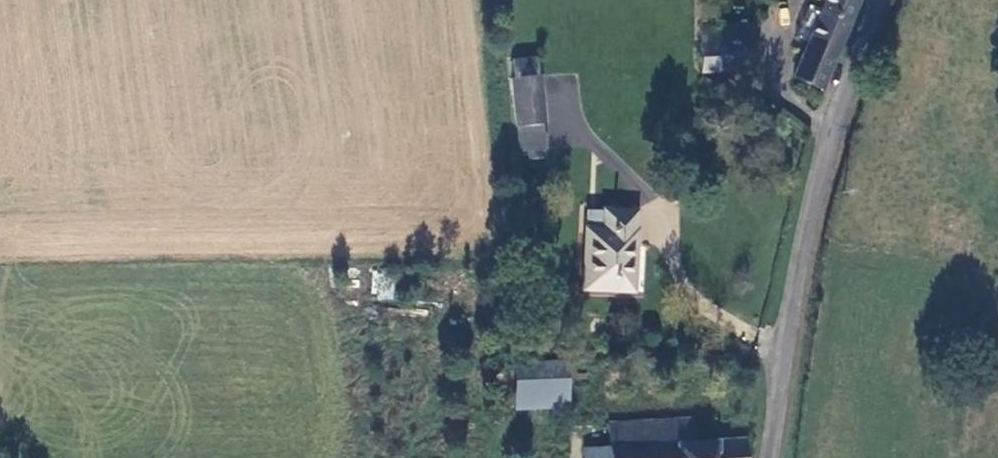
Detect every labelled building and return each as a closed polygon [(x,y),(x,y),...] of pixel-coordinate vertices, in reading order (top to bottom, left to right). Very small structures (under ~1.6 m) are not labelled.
[(823,90),(859,0),(829,0),(823,15),(811,45),(797,79),(823,90)] [(797,39),(811,45),(823,15),(809,9),(797,39)] [(752,43),(752,28),(700,28),(700,42),(752,43)] [(752,43),(700,42),(699,72),(751,72),(752,55),(758,55),(759,43),(752,43)] [(537,77),(512,79),(513,96),(538,94),(537,77)] [(540,128),(538,94),(513,96),(515,130),(540,128)] [(518,139),(519,156),(544,155),(543,138),(518,139)] [(632,294),(634,245),(636,215),(608,214),(607,232),(588,232),(586,292),(632,294)] [(567,377),(567,362),(516,361),(515,408),(571,410),(572,377),(567,377)] [(748,439),(692,441),(691,422),(608,424),(609,447),(584,449),(585,457),(746,457),(748,439)]
